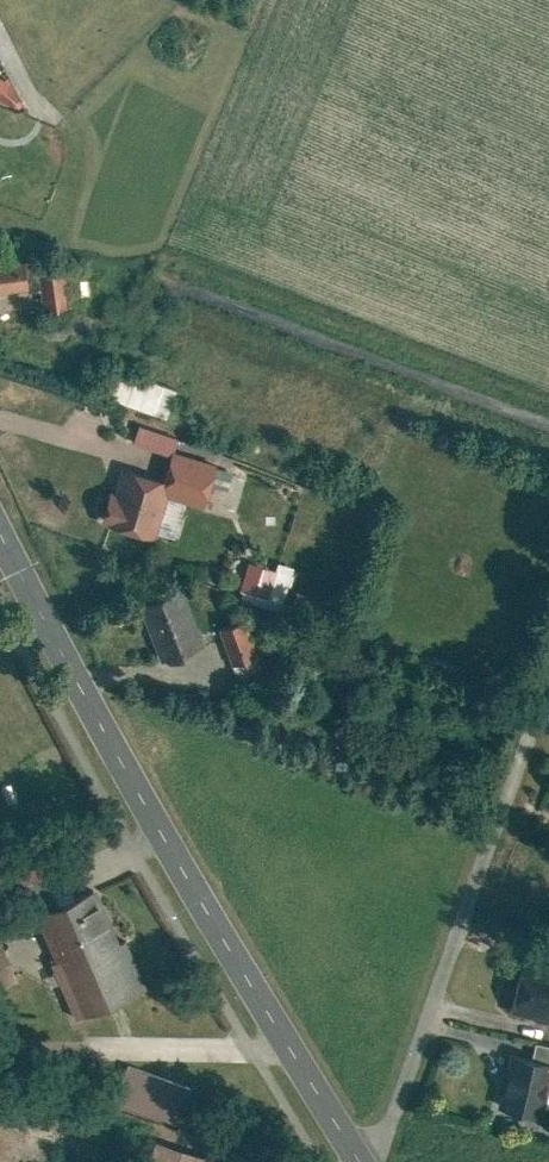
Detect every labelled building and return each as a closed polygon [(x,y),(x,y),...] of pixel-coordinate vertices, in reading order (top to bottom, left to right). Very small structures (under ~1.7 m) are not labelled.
[(14,104),(22,83),(0,75),(0,99),(14,104)] [(32,273),(32,264),(0,265),(0,275),(32,273)] [(66,269),(39,273),(44,309),(71,305),(66,269)] [(103,392),(161,413),(165,402),(173,405),(180,388),(114,364),(103,392)] [(216,465),(172,452),(164,479),(127,468),(120,491),(109,487),(100,519),(152,534),(165,489),(205,501),(216,465)] [(280,569),(249,561),(240,595),(271,603),(280,569)] [(183,590),(141,604),(160,659),(201,645),(183,590)] [(301,592),(296,611),(321,616),(325,597),(301,592)] [(245,619),(218,626),(229,666),(255,659),(245,619)] [(13,868),(20,884),(50,871),(43,855),(13,868)] [(109,885),(42,913),(83,1015),(151,988),(109,885)] [(513,1007),(548,1016),(548,963),(524,957),(513,1007)] [(535,1059),(548,1062),(548,1044),(539,1042),(535,1059)] [(547,1115),(548,1105),(548,1062),(535,1059),(518,1055),(506,1106),(547,1115)] [(135,1062),(121,1103),(205,1133),(219,1092),(135,1062)] [(212,1155),(160,1138),(152,1161),(210,1161),(212,1155)]
